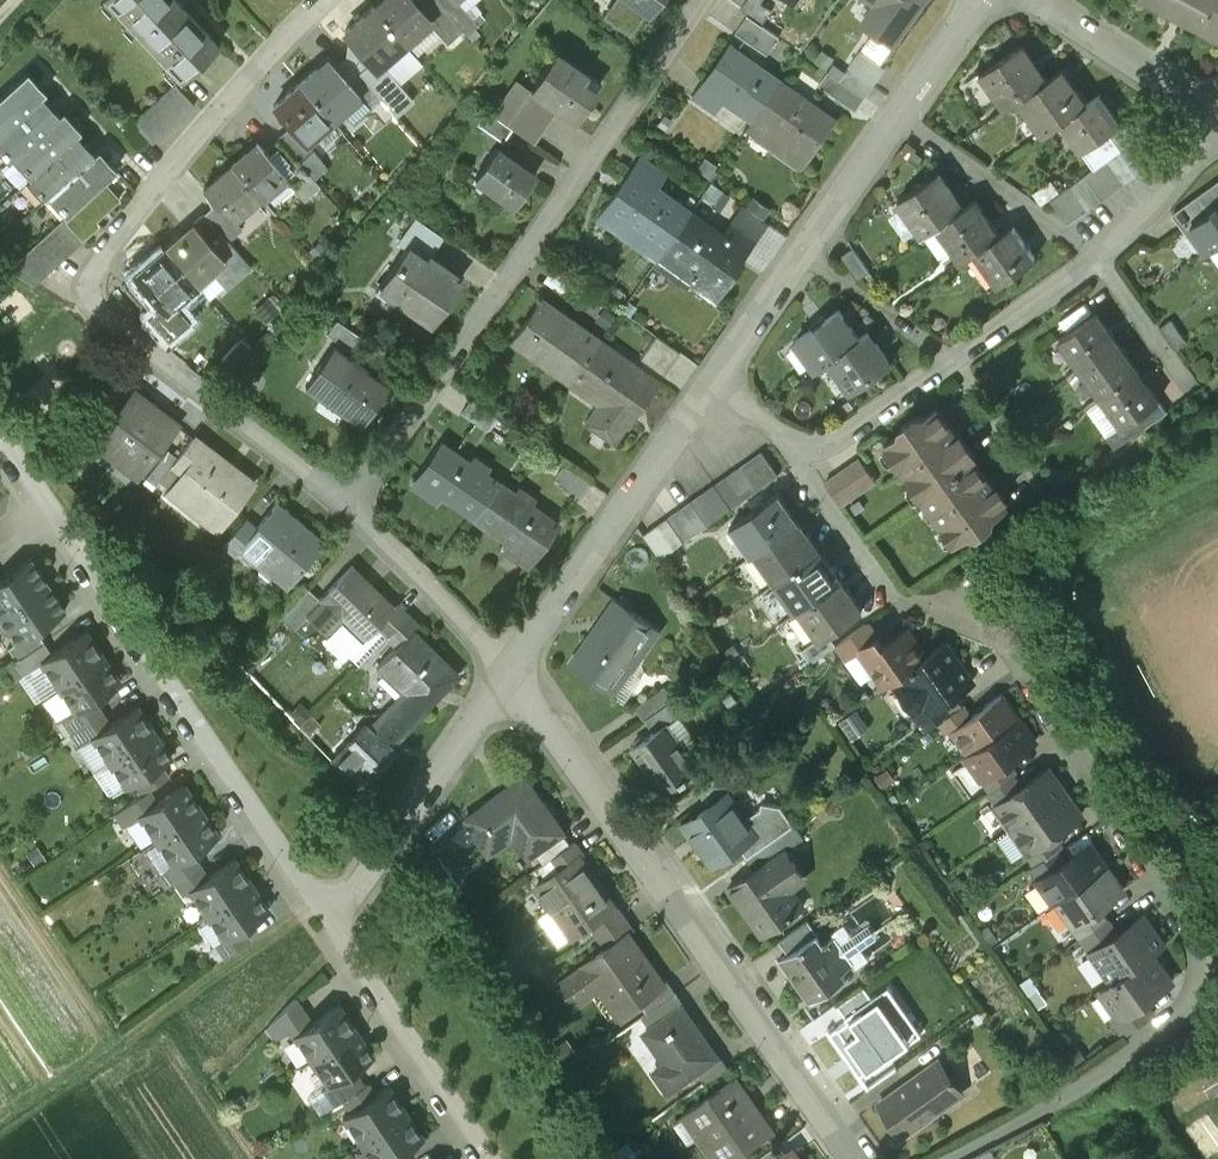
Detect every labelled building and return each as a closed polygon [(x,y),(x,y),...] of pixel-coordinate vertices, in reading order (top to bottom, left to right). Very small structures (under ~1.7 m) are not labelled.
[(179,78),(178,79),(180,80),(218,45),(217,43),(216,44),(174,0),(107,0),(179,78)] [(412,0),(387,0),(375,10),(404,43),(405,44),(430,22),(431,21),(420,8),(412,0)] [(431,21),(430,22),(438,32),(448,43),(463,31),(453,20),(436,0),(430,0),(420,8),(431,21)] [(453,20),(466,9),(458,0),(436,0),(453,20)] [(466,9),(476,0),(458,0),(466,9)] [(604,16),(629,33),(645,10),(648,12),(656,0),(615,0),(604,16)] [(762,25),(772,11),(761,3),(764,0),(747,0),(741,10),(749,16),(762,25)] [(874,3),(860,23),(892,46),(924,0),(870,0),(874,3)] [(1217,40),(1217,0),(1145,0),(1217,40)] [(475,20),(466,9),(453,20),(463,31),(475,20)] [(380,64),(404,43),(375,10),(348,34),(360,48),(372,62),(360,73),(396,115),(412,101),(395,82),(380,64)] [(762,25),(749,16),(738,32),(770,54),(781,38),(762,25)] [(438,32),(430,22),(405,44),(413,54),(438,32)] [(1024,42),(980,73),(1006,108),(1020,98),(1049,78),(1024,42)] [(413,54),(405,44),(404,43),(380,64),(395,82),(420,61),(413,54)] [(751,58),(731,43),(705,80),(703,79),(702,81),(724,96),(755,118),(781,81),(750,59),(751,58)] [(867,43),(860,52),(877,65),(884,55),(867,43)] [(348,58),(360,73),(372,62),(360,48),(348,58)] [(815,62),(827,70),(835,58),(823,50),(815,62)] [(860,52),(849,68),(872,84),(883,68),(877,65),(860,52)] [(574,64),(557,53),(532,88),(557,105),(575,118),(594,91),(568,73),(574,64)] [(835,58),(827,70),(841,80),(849,68),(835,58)] [(359,97),(328,61),(301,85),(332,120),(344,109),(359,97)] [(463,61),(453,71),(465,83),(475,73),(463,61)] [(849,68),(841,80),(863,96),(872,84),(849,68)] [(1049,78),(1020,98),(1044,133),(1063,120),(1087,103),(1062,68),(1049,78)] [(832,92),(841,80),(827,70),(818,83),(832,92)] [(25,71),(0,95),(0,132),(37,98),(44,92),(40,87),(38,89),(25,75),(27,73),(25,71)] [(542,126),(557,105),(532,88),(517,77),(502,99),(542,126)] [(863,96),(841,80),(832,92),(855,108),(863,96)] [(724,96),(702,81),(693,94),(715,109),(724,96)] [(811,102),(781,81),(755,118),(754,119),(809,157),(834,120),(810,103),(811,102)] [(194,105),(174,83),(132,122),(151,143),(194,105)] [(292,128),(305,143),(306,142),(332,120),(301,85),(274,108),(292,128)] [(1087,103),(1063,120),(1083,149),(1109,130),(1121,122),(1120,120),(1101,93),(1087,103)] [(532,141),(542,126),(502,99),(497,96),(488,110),(512,127),(532,141)] [(368,107),(359,97),(344,109),(354,120),(368,107)] [(37,98),(0,132),(0,149),(10,159),(14,156),(58,115),(54,111),(51,113),(37,98)] [(419,109),(410,118),(425,134),(434,125),(419,109)] [(1121,122),(1109,130),(1123,148),(1131,142),(1143,134),(1150,129),(1135,109),(1120,120),(1121,122)] [(503,141),(512,127),(488,110),(478,124),(503,141)] [(59,114),(58,115),(14,156),(31,175),(74,136),(80,130),(76,126),(73,129),(59,114)] [(299,163),(313,151),(306,142),(305,143),(292,128),(279,140),(299,163)] [(1123,148),(1109,130),(1083,149),(1096,167),(1108,159),(1119,151),(1123,148)] [(1131,142),(1147,165),(1159,157),(1143,134),(1131,142)] [(88,150),(74,136),(31,175),(27,179),(45,198),(49,194),(95,152),(90,148),(88,150)] [(265,152),(285,175),(299,163),(279,140),(265,152)] [(1131,142),(1123,148),(1119,151),(1135,173),(1147,165),(1131,142)] [(265,152),(257,143),(232,165),(232,166),(259,197),(261,199),(287,178),(285,175),(265,152)] [(491,188),(514,204),(534,174),(495,148),(475,177),(476,178),(479,174),(494,184),(491,188)] [(96,151),(95,152),(49,194),(68,215),(104,182),(117,170),(112,165),(111,167),(96,151)] [(313,151),(299,163),(313,179),(327,167),(313,151)] [(1124,182),(1135,173),(1119,151),(1108,159),(1124,182)] [(27,179),(31,175),(14,156),(10,159),(4,165),(22,184),(27,179)] [(639,157),(631,169),(657,186),(664,175),(639,157)] [(696,169),(709,177),(717,165),(704,157),(696,169)] [(1112,190),(1124,182),(1108,159),(1096,167),(1112,190)] [(299,163),(285,175),(287,178),(305,199),(320,187),(313,179),(299,163)] [(218,203),(232,220),(259,197),(232,166),(206,189),(218,203)] [(1100,198),(1112,190),(1096,167),(1084,176),(1100,198)] [(657,186),(631,169),(597,217),(656,258),(690,210),(657,186)] [(942,222),(964,207),(940,172),(901,200),(925,234),(942,222)] [(1089,207),(1100,198),(1084,176),(1072,184),(1089,207)] [(1050,200),(1061,192),(1052,179),(1033,192),(1042,205),(1050,200)] [(711,181),(702,194),(722,208),(731,195),(711,181)] [(1217,206),(1217,181),(1172,213),(1185,231),(1192,227),(1191,225),(1217,206)] [(62,220),(81,241),(99,225),(96,222),(120,199),(104,182),(68,215),(62,220)] [(1077,215),(1089,207),(1072,184),(1061,192),(1077,215)] [(1077,215),(1061,192),(1050,200),(1066,222),(1077,215)] [(755,195),(748,206),(766,218),(774,207),(755,195)] [(962,260),(980,248),(1002,232),(977,197),(964,207),(942,222),(955,241),(951,244),(962,260)] [(219,231),(228,241),(241,230),(232,220),(218,203),(205,214),(219,231)] [(768,224),(743,206),(724,233),(739,244),(749,252),(768,224)] [(1191,225),(1192,227),(1209,250),(1217,244),(1217,206),(1191,225)] [(724,233),(690,210),(656,258),(654,262),(686,287),(690,281),(716,299),(743,261),(732,253),(739,244),(724,233)] [(209,241),(219,231),(205,214),(194,224),(209,241)] [(407,247),(425,260),(428,256),(426,255),(440,235),(416,218),(400,240),(408,246),(407,247)] [(45,235),(64,256),(81,241),(62,220),(45,235)] [(951,244),(955,241),(942,222),(925,234),(938,253),(951,244)] [(1015,223),(1002,232),(980,248),(1002,279),(998,281),(999,283),(1038,256),(1015,223)] [(209,241),(194,224),(165,248),(196,284),(211,271),(225,259),(209,241)] [(225,259),(211,271),(221,282),(225,287),(249,266),(228,241),(219,231),(209,241),(225,259)] [(34,245),(53,266),(64,256),(45,235),(34,245)] [(11,266),(20,258),(2,238),(0,240),(0,254),(11,266)] [(1209,250),(1217,264),(1217,244),(1209,250)] [(24,255),(43,276),(53,266),(34,245),(24,255)] [(425,260),(407,247),(378,288),(397,302),(400,299),(431,319),(456,283),(449,277),(452,273),(428,256),(425,260)] [(174,302),(196,284),(165,248),(164,248),(134,274),(153,296),(160,304),(148,314),(167,336),(188,318),(174,302)] [(853,249),(842,257),(858,281),(870,273),(853,249)] [(34,284),(43,276),(24,255),(20,258),(11,266),(19,274),(34,284)] [(552,262),(541,278),(562,293),(573,277),(552,262)] [(211,271),(196,284),(206,296),(221,282),(211,271)] [(141,306),(153,296),(134,274),(122,284),(141,306)] [(267,295),(253,310),(267,322),(280,307),(267,295)] [(600,339),(542,299),(512,341),(569,382),(573,377),(598,342),(600,339)] [(620,310),(606,300),(595,316),(609,326),(620,310)] [(817,367),(830,358),(859,338),(840,312),(799,341),(817,367)] [(1060,339),(1081,367),(1117,342),(1096,313),(1060,339)] [(1170,319),(1159,327),(1175,350),(1187,342),(1170,319)] [(327,333),(354,351),(363,338),(336,320),(327,333)] [(866,333),(859,338),(830,358),(852,390),(890,363),(876,344),(875,345),(866,333)] [(654,334),(639,357),(662,373),(678,351),(654,334)] [(239,338),(221,359),(232,369),(250,348),(239,338)] [(656,383),(598,342),(573,377),(601,397),(600,400),(629,420),(656,383)] [(1081,367),(1101,397),(1138,371),(1117,342),(1081,367)] [(388,385),(331,345),(304,384),(360,424),(388,385)] [(1158,400),(1138,371),(1101,397),(1122,426),(1137,415),(1158,400)] [(178,424),(133,390),(102,429),(92,442),(94,444),(132,473),(152,447),(157,452),(178,424)] [(1122,426),(1101,397),(1087,406),(1108,436),(1122,426)] [(471,398),(462,410),(486,427),(495,415),(471,398)] [(615,441),(629,420),(600,400),(585,421),(615,441)] [(976,461),(937,407),(924,417),(916,416),(901,426),(900,434),(885,444),(923,498),(976,461)] [(1122,426),(1108,436),(1116,447),(1145,427),(1137,415),(1122,426)] [(94,444),(92,442),(102,429),(90,420),(72,443),(86,454),(94,444)] [(172,462),(183,471),(203,445),(192,437),(172,462)] [(500,481),(441,441),(417,476),(475,517),(500,481)] [(253,482),(204,444),(203,445),(183,471),(167,491),(216,529),(253,482)] [(750,460),(766,483),(778,475),(761,452),(750,460)] [(875,481),(860,459),(824,483),(840,505),(875,481)] [(739,468),(755,491),(766,483),(750,460),(739,468)] [(1008,506),(976,461),(923,498),(955,543),(970,532),(978,533),(992,523),(993,516),(1008,506)] [(588,480),(564,464),(555,476),(579,493),(588,480)] [(727,477),(743,500),(755,491),(739,468),(727,477)] [(715,485),(731,508),(743,500),(727,477),(715,485)] [(558,522),(500,481),(475,517),(505,538),(533,558),(558,522)] [(703,493),(719,516),(731,508),(715,485),(703,493)] [(692,502),(708,525),(719,516),(703,493),(692,502)] [(756,552),(799,521),(779,493),(731,527),(752,555),(756,552)] [(324,539),(277,501),(257,525),(238,549),(239,549),(254,562),(260,555),(289,579),(284,586),(285,587),(324,539)] [(692,502),(680,510),(696,533),(708,525),(692,502)] [(680,510),(668,518),(684,541),(696,533),(680,510)] [(245,516),(223,544),(235,554),(239,549),(238,549),(257,525),(245,516)] [(668,518),(656,526),(673,549),(684,541),(668,518)] [(820,551),(799,521),(756,552),(777,581),(820,551)] [(656,526),(645,535),(661,558),(673,549),(656,526)] [(533,558),(505,538),(500,545),(528,565),(533,558)] [(841,580),(820,551),(777,581),(798,610),(800,609),(841,580)] [(30,557),(1,578),(0,578),(0,616),(48,583),(45,579),(45,578),(34,562),(33,562),(30,557)] [(353,565),(352,564),(322,594),(318,598),(320,600),(308,612),(328,631),(329,631),(327,629),(343,613),(365,635),(375,625),(393,607),(392,605),(352,566),(353,565)] [(841,580),(800,609),(821,639),(829,633),(862,609),(841,580)] [(280,616),(293,627),(308,612),(320,600),(318,598),(322,594),(309,582),(280,616)] [(36,629),(65,609),(62,605),(63,604),(51,587),(51,588),(48,583),(0,616),(0,628),(2,631),(10,632),(16,641),(17,642),(36,629)] [(661,627),(618,597),(595,631),(593,630),(571,661),(618,694),(619,693),(617,691),(661,627)] [(375,625),(386,635),(407,613),(395,602),(392,605),(393,607),(375,625)] [(329,631),(328,631),(359,662),(386,635),(375,625),(365,635),(343,613),(327,629),(329,631)] [(419,625),(407,613),(386,635),(396,645),(397,645),(413,629),(414,630),(419,625)] [(858,654),(856,652),(876,638),(866,623),(837,644),(835,646),(846,662),(858,654)] [(14,661),(44,641),(36,629),(17,642),(16,641),(7,647),(15,659),(13,660),(14,661)] [(456,674),(435,654),(436,652),(414,630),(413,629),(397,645),(396,645),(376,665),(382,671),(377,677),(397,697),(383,712),(403,731),(425,710),(424,709),(458,674),(457,673),(456,674)] [(103,656),(85,630),(52,653),(40,661),(41,661),(58,686),(103,656)] [(882,688),(892,681),(925,658),(906,632),(883,648),(876,638),(856,652),(858,654),(871,673),(882,688)] [(829,633),(821,639),(803,651),(811,662),(835,646),(837,644),(829,633)] [(41,661),(40,661),(52,653),(44,641),(14,661),(23,674),(41,661)] [(946,643),(925,658),(892,681),(918,718),(942,701),(973,680),(946,643)] [(860,681),(871,673),(858,654),(846,662),(860,681)] [(75,712),(94,699),(120,682),(103,656),(58,686),(74,711),(75,712)] [(39,699),(58,686),(41,661),(23,674),(39,699)] [(637,703),(648,717),(676,697),(665,683),(637,703)] [(969,754),(1018,719),(1019,718),(1003,694),(972,716),(952,730),(969,754)] [(670,720),(681,712),(687,708),(678,695),(676,697),(648,717),(656,729),(670,720)] [(72,731),(102,711),(94,699),(75,712),(74,711),(63,719),(72,731)] [(951,714),(942,701),(918,718),(927,731),(939,722),(951,714)] [(858,705),(840,718),(852,735),(871,722),(858,705)] [(952,730),(972,716),(964,705),(951,714),(939,722),(947,733),(952,730)] [(153,731),(136,706),(110,723),(91,736),(92,737),(109,761),(153,731)] [(92,737),(91,736),(110,723),(102,711),(72,731),(81,744),(92,737)] [(403,732),(403,731),(383,712),(369,726),(365,723),(343,746),(346,749),(333,762),(356,787),(369,773),(371,775),(395,750),(394,748),(393,749),(388,745),(401,731),(403,732)] [(670,720),(687,744),(698,736),(681,712),(670,720)] [(965,756),(981,779),(1010,759),(1034,742),(1018,719),(969,754),(965,756)] [(687,744),(670,720),(656,729),(631,747),(662,791),(682,778),(683,779),(702,766),(687,744)] [(153,731),(109,761),(126,787),(133,783),(160,764),(171,757),(153,731)] [(1010,759),(981,779),(990,792),(1014,775),(1019,771),(1010,759)] [(133,783),(141,795),(148,790),(168,776),(160,764),(133,783)] [(995,806),(1011,829),(1064,792),(1048,769),(1022,787),(997,805),(995,806)] [(554,814),(526,774),(464,816),(489,852),(513,836),(528,857),(542,847),(565,831),(553,814),(554,814)] [(1014,775),(990,792),(989,793),(997,805),(1022,787),(1014,775)] [(200,809),(183,783),(156,802),(138,814),(139,815),(155,839),(200,809)] [(139,815),(138,814),(156,802),(148,790),(141,795),(120,809),(129,822),(139,815)] [(796,823),(783,805),(763,801),(762,806),(746,817),(730,793),(728,791),(709,805),(685,822),(714,864),(740,846),(748,857),(796,823)] [(1081,816),(1064,792),(1011,829),(1028,853),(1055,834),(1081,816)] [(122,826),(129,822),(120,809),(114,813),(122,826)] [(218,835),(200,809),(155,839),(157,842),(146,850),(161,872),(163,871),(172,864),(173,865),(190,853),(218,835)] [(796,823),(748,857),(757,869),(771,859),(773,861),(787,850),(806,837),(796,823)] [(573,843),(565,831),(542,847),(550,859),(573,843)] [(1063,845),(1055,834),(1028,853),(1036,864),(1058,849),(1063,845)] [(581,855),(573,843),(550,859),(540,866),(548,878),(581,855)] [(1058,902),(1109,867),(1092,844),(1067,861),(1041,879),(1038,881),(1054,905),(1058,902)] [(1067,861),(1058,849),(1036,864),(1033,867),(1041,879),(1067,861)] [(757,869),(730,888),(763,935),(804,905),(792,888),(807,878),(787,850),(773,861),(771,859),(757,869)] [(175,881),(199,865),(190,853),(173,865),(172,864),(163,871),(172,883),(175,881)] [(583,858),(581,855),(548,878),(536,886),(553,909),(539,919),(559,947),(591,924),(617,906),(616,905),(614,906),(606,895),(608,894),(597,879),(596,880),(581,859),(583,858)] [(438,858),(423,869),(441,896),(456,885),(438,858)] [(251,884),(234,859),(207,877),(189,889),(190,890),(206,915),(251,884)] [(190,890),(189,889),(207,877),(199,865),(175,881),(184,894),(190,890)] [(1125,891),(1109,867),(1058,902),(1074,926),(1100,908),(1125,891)] [(251,884),(206,915),(223,940),(224,940),(241,929),(269,910),(251,884)] [(599,935),(625,917),(617,906),(591,924),(599,935)] [(1108,920),(1100,908),(1074,926),(1082,938),(1108,920)] [(628,932),(629,934),(634,930),(625,917),(599,935),(607,947),(628,932)] [(1092,953),(1112,982),(1151,954),(1163,946),(1143,918),(1119,935),(1092,953)] [(791,952),(818,933),(809,919),(781,939),(791,952)] [(852,932),(860,944),(878,932),(870,919),(852,932)] [(1108,920),(1082,938),(1081,938),(1092,953),(1119,935),(1108,920)] [(791,952),(785,956),(795,971),(791,975),(810,1002),(833,986),(829,980),(854,963),(857,969),(871,959),(860,944),(852,932),(845,923),(832,932),(835,937),(825,943),(818,933),(791,952)] [(249,941),(241,929),(224,940),(223,940),(217,944),(225,957),(249,941)] [(648,962),(629,934),(628,932),(607,947),(584,963),(585,966),(561,983),(576,1005),(603,985),(622,1012),(617,1016),(618,1017),(641,1001),(664,985),(657,975),(659,973),(650,961),(648,962)] [(1170,981),(1151,954),(1112,982),(1100,990),(1119,1017),(1142,1001),(1170,981)] [(1033,974),(1021,982),(1039,1008),(1047,1003),(1037,987),(1040,985),(1033,974)] [(669,982),(664,985),(641,1001),(648,1012),(676,992),(669,982)] [(840,1002),(852,1019),(867,1009),(879,1000),(867,983),(840,1002)] [(686,1006),(676,992),(648,1012),(643,1016),(652,1028),(682,1007),(683,1009),(686,1006)] [(290,1030),(293,1035),(312,1023),(295,998),(268,1026),(277,1039),(290,1030)] [(1151,1014),(1142,1001),(1119,1017),(1113,1021),(1123,1034),(1151,1014)] [(356,1030),(338,1005),(312,1023),(293,1035),(311,1061),(356,1030)] [(683,1009),(682,1007),(652,1028),(646,1032),(668,1063),(656,1071),(669,1091),(698,1071),(717,1057),(717,1056),(683,1009)] [(852,1019),(832,1033),(862,1076),(896,1051),(882,1030),(867,1009),(852,1019)] [(882,1030),(896,1051),(906,1045),(891,1023),(882,1030)] [(356,1030),(311,1061),(327,1085),(328,1086),(351,1071),(373,1056),(356,1030)] [(563,1071),(579,1060),(566,1039),(550,1050),(563,1071)] [(719,1054),(717,1056),(717,1057),(698,1071),(706,1082),(728,1067),(719,1054)] [(952,1078),(940,1061),(880,1102),(903,1135),(963,1094),(954,1081),(956,1079),(954,1076),(952,1078)] [(351,1071),(328,1086),(327,1085),(322,1089),(333,1106),(344,1099),(361,1087),(351,1071)] [(737,1080),(689,1113),(721,1158),(730,1158),(768,1132),(745,1099),(749,1096),(737,1080)] [(361,1087),(344,1099),(352,1111),(375,1095),(368,1083),(361,1087)] [(405,1112),(388,1086),(375,1095),(352,1111),(343,1117),(360,1142),(405,1112)] [(360,1142),(371,1158),(391,1158),(399,1154),(423,1138),(405,1112),(360,1142)] [(786,1156),(777,1143),(755,1158),(781,1158),(786,1156)] [(968,1158),(991,1158),(997,1155),(993,1146),(968,1158)]
